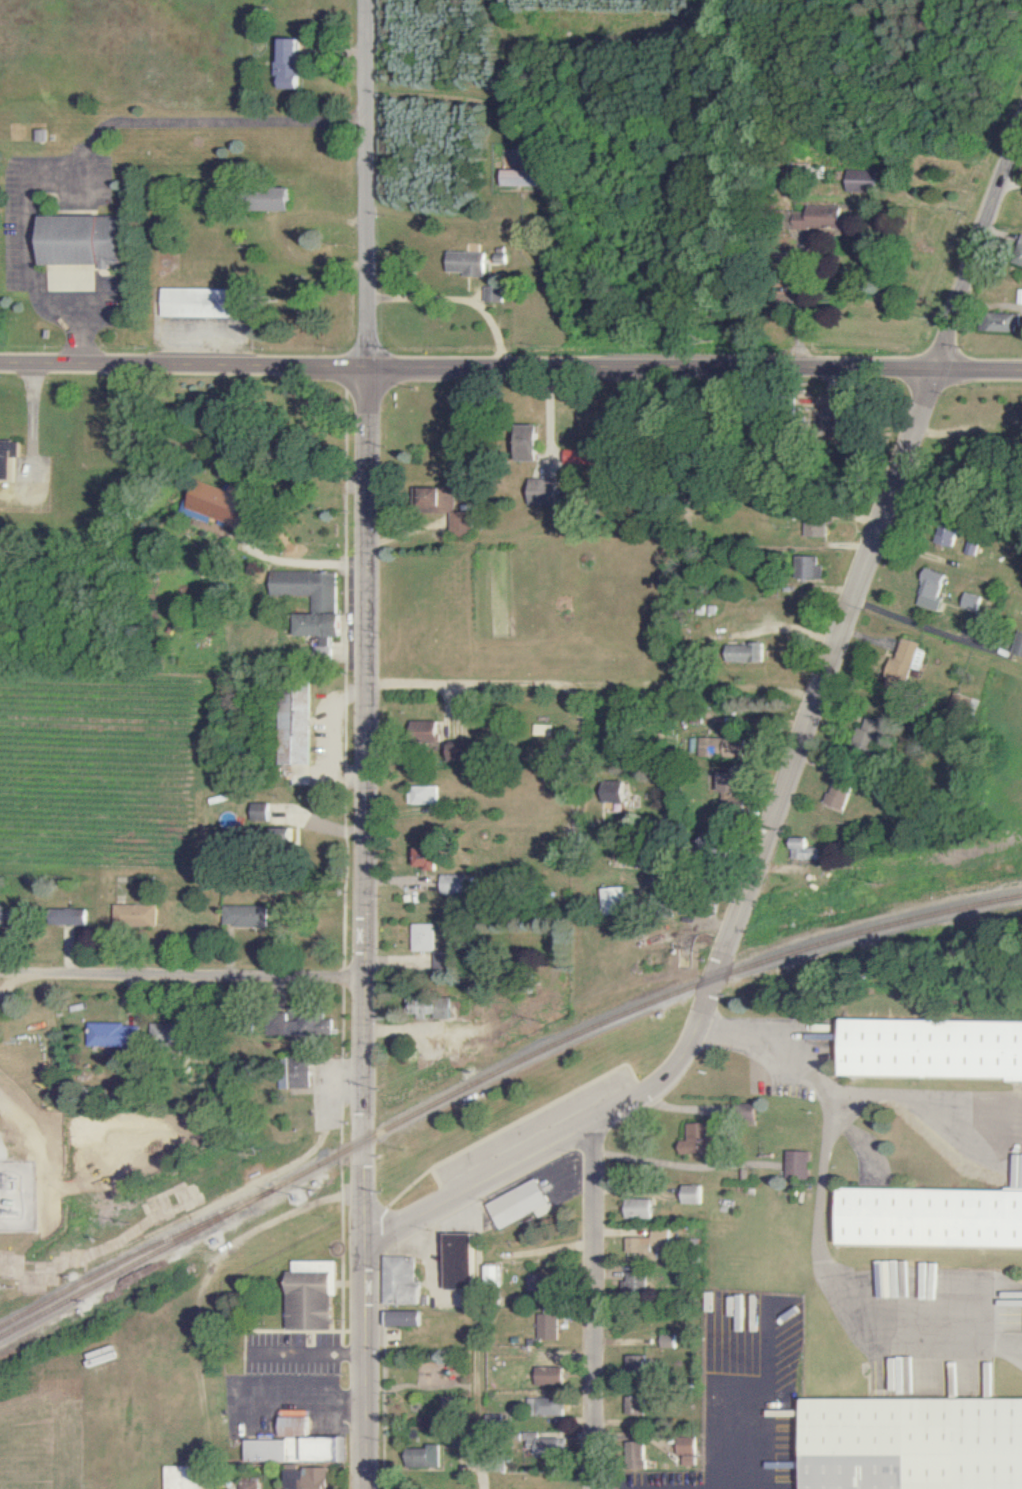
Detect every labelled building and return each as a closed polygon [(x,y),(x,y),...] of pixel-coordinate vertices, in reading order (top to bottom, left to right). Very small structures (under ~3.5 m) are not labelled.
[(277,63),(277,79),(282,79),(282,89),(303,89),(302,39),(283,39),(283,62),(277,63)] [(549,186),(549,170),(503,171),(503,187),(549,186)] [(848,192),(876,193),(876,171),(848,170),(848,192)] [(44,265),(102,265),(102,270),(112,270),(112,265),(124,265),(124,217),(45,216),(44,265)] [(447,272),(465,273),(465,277),(486,278),(486,254),(448,252),(447,272)] [(495,263),(507,264),(507,255),(495,254),(495,263)] [(163,317),(241,318),(241,290),(163,289),(163,317)] [(993,332),(1018,332),(1018,315),(994,314),(993,332)] [(539,427),(522,427),(523,458),(539,458),(539,427)] [(12,481),(13,458),(19,458),(19,442),(0,441),(0,480),(12,481)] [(530,506),(558,506),(558,481),(530,480),(530,506)] [(187,515),(212,524),(213,519),(253,533),(258,517),(242,511),(248,492),(231,487),(230,492),(199,482),(187,515)] [(451,513),(450,536),(472,536),(473,513),(454,512),(454,490),(422,489),(421,513),(451,513)] [(827,538),(827,518),(806,518),(805,538),(827,538)] [(980,542),(970,539),(965,553),(976,557),(980,542)] [(823,579),(823,557),(797,558),(798,579),(823,579)] [(938,600),(947,576),(928,569),(916,604),(938,612),(942,602),(938,600)] [(337,573),(272,573),(272,596),(313,596),(313,615),(297,615),(297,637),(324,637),(324,648),(333,648),(333,638),(344,638),(344,614),(337,614),(337,573)] [(979,612),(983,597),(966,593),(962,607),(979,612)] [(926,652),(920,650),(922,643),(903,638),(898,659),(892,658),(884,688),(905,693),(911,668),(921,671),(926,652)] [(727,645),(727,662),(763,663),(763,645),(727,645)] [(311,692),(281,692),(281,766),(311,766),(311,692)] [(413,722),(414,744),(439,743),(438,721),(413,722)] [(854,747),(873,755),(884,729),(864,721),(854,747)] [(698,757),(719,757),(720,738),(698,738),(698,757)] [(740,793),(741,774),(717,773),(717,792),(740,793)] [(854,783),(835,776),(825,804),(844,811),(854,783)] [(623,804),(623,784),(603,783),(602,803),(623,804)] [(408,805),(436,805),(436,787),(408,786),(408,805)] [(269,805),(252,804),(251,820),(269,821),(269,805)] [(790,859),(815,859),(815,848),(807,848),(807,838),(791,837),(790,859)] [(438,871),(438,848),(415,848),(415,866),(426,866),(426,870),(438,871)] [(464,894),(463,875),(440,875),(440,895),(464,894)] [(623,887),(602,888),(603,913),(623,913),(623,887)] [(116,905),(116,926),(159,926),(158,904),(116,905)] [(9,920),(10,906),(0,906),(0,920),(9,920)] [(225,927),(268,926),(267,906),(225,906),(225,927)] [(87,925),(88,909),(55,908),(55,924),(87,925)] [(435,924),(413,924),(413,951),(435,951),(435,924)] [(436,1019),(451,1019),(451,998),(417,999),(417,1015),(436,1014),(436,1019)] [(334,1038),(333,1011),(298,1012),(298,1021),(289,1022),(290,1039),(334,1038)] [(840,1021),(840,1077),(1021,1078),(1021,1022),(840,1021)] [(91,1046),(143,1047),(143,1024),(91,1023),(91,1046)] [(309,1074),(294,1073),(294,1084),(308,1084),(309,1074)] [(712,1123),(687,1124),(688,1141),(680,1141),(680,1154),(713,1153),(712,1123)] [(785,1177),(807,1178),(808,1152),(786,1151),(785,1177)] [(536,1212),(538,1218),(553,1211),(538,1179),(487,1203),(500,1229),(536,1212)] [(702,1186),(683,1185),(682,1204),(701,1205),(702,1186)] [(842,1188),(841,1244),(1021,1247),(1021,1191),(842,1188)] [(651,1219),(652,1200),(627,1199),(626,1218),(651,1219)] [(650,1238),(626,1238),(625,1253),(640,1253),(639,1257),(668,1257),(669,1230),(651,1229),(650,1238)] [(475,1234),(445,1234),(446,1290),(475,1290),(475,1234)] [(417,1286),(416,1257),(384,1257),(385,1305),(423,1304),(423,1286),(417,1286)] [(333,1330),(335,1262),(294,1261),(294,1272),(289,1272),(289,1329),(333,1330)] [(500,1265),(488,1266),(488,1283),(501,1282),(500,1265)] [(645,1295),(644,1274),(626,1274),(626,1281),(621,1281),(622,1296),(645,1295)] [(420,1327),(420,1312),(387,1312),(387,1326),(420,1327)] [(558,1340),(557,1314),(537,1315),(537,1340),(558,1340)] [(659,1335),(659,1347),(673,1348),(673,1336),(659,1335)] [(637,1355),(626,1356),(627,1375),(638,1374),(637,1355)] [(564,1385),(563,1368),(536,1369),(537,1386),(564,1385)] [(563,1415),(563,1395),(529,1396),(529,1416),(563,1415)] [(626,1397),(626,1414),(644,1414),(644,1397),(626,1397)] [(805,1399),(805,1488),(1021,1488),(1021,1399),(805,1399)] [(309,1416),(281,1416),(281,1440),(245,1440),(245,1461),(342,1461),(342,1438),(310,1438),(309,1416)] [(677,1455),(683,1455),(683,1465),(697,1465),(697,1437),(677,1438),(677,1455)] [(428,1449),(408,1448),(408,1466),(439,1467),(440,1445),(428,1444),(428,1449)] [(200,1467),(166,1467),(166,1488),(200,1488),(200,1467)] [(279,1488),(329,1488),(329,1468),(284,1468),(284,1488),(279,1488)]
